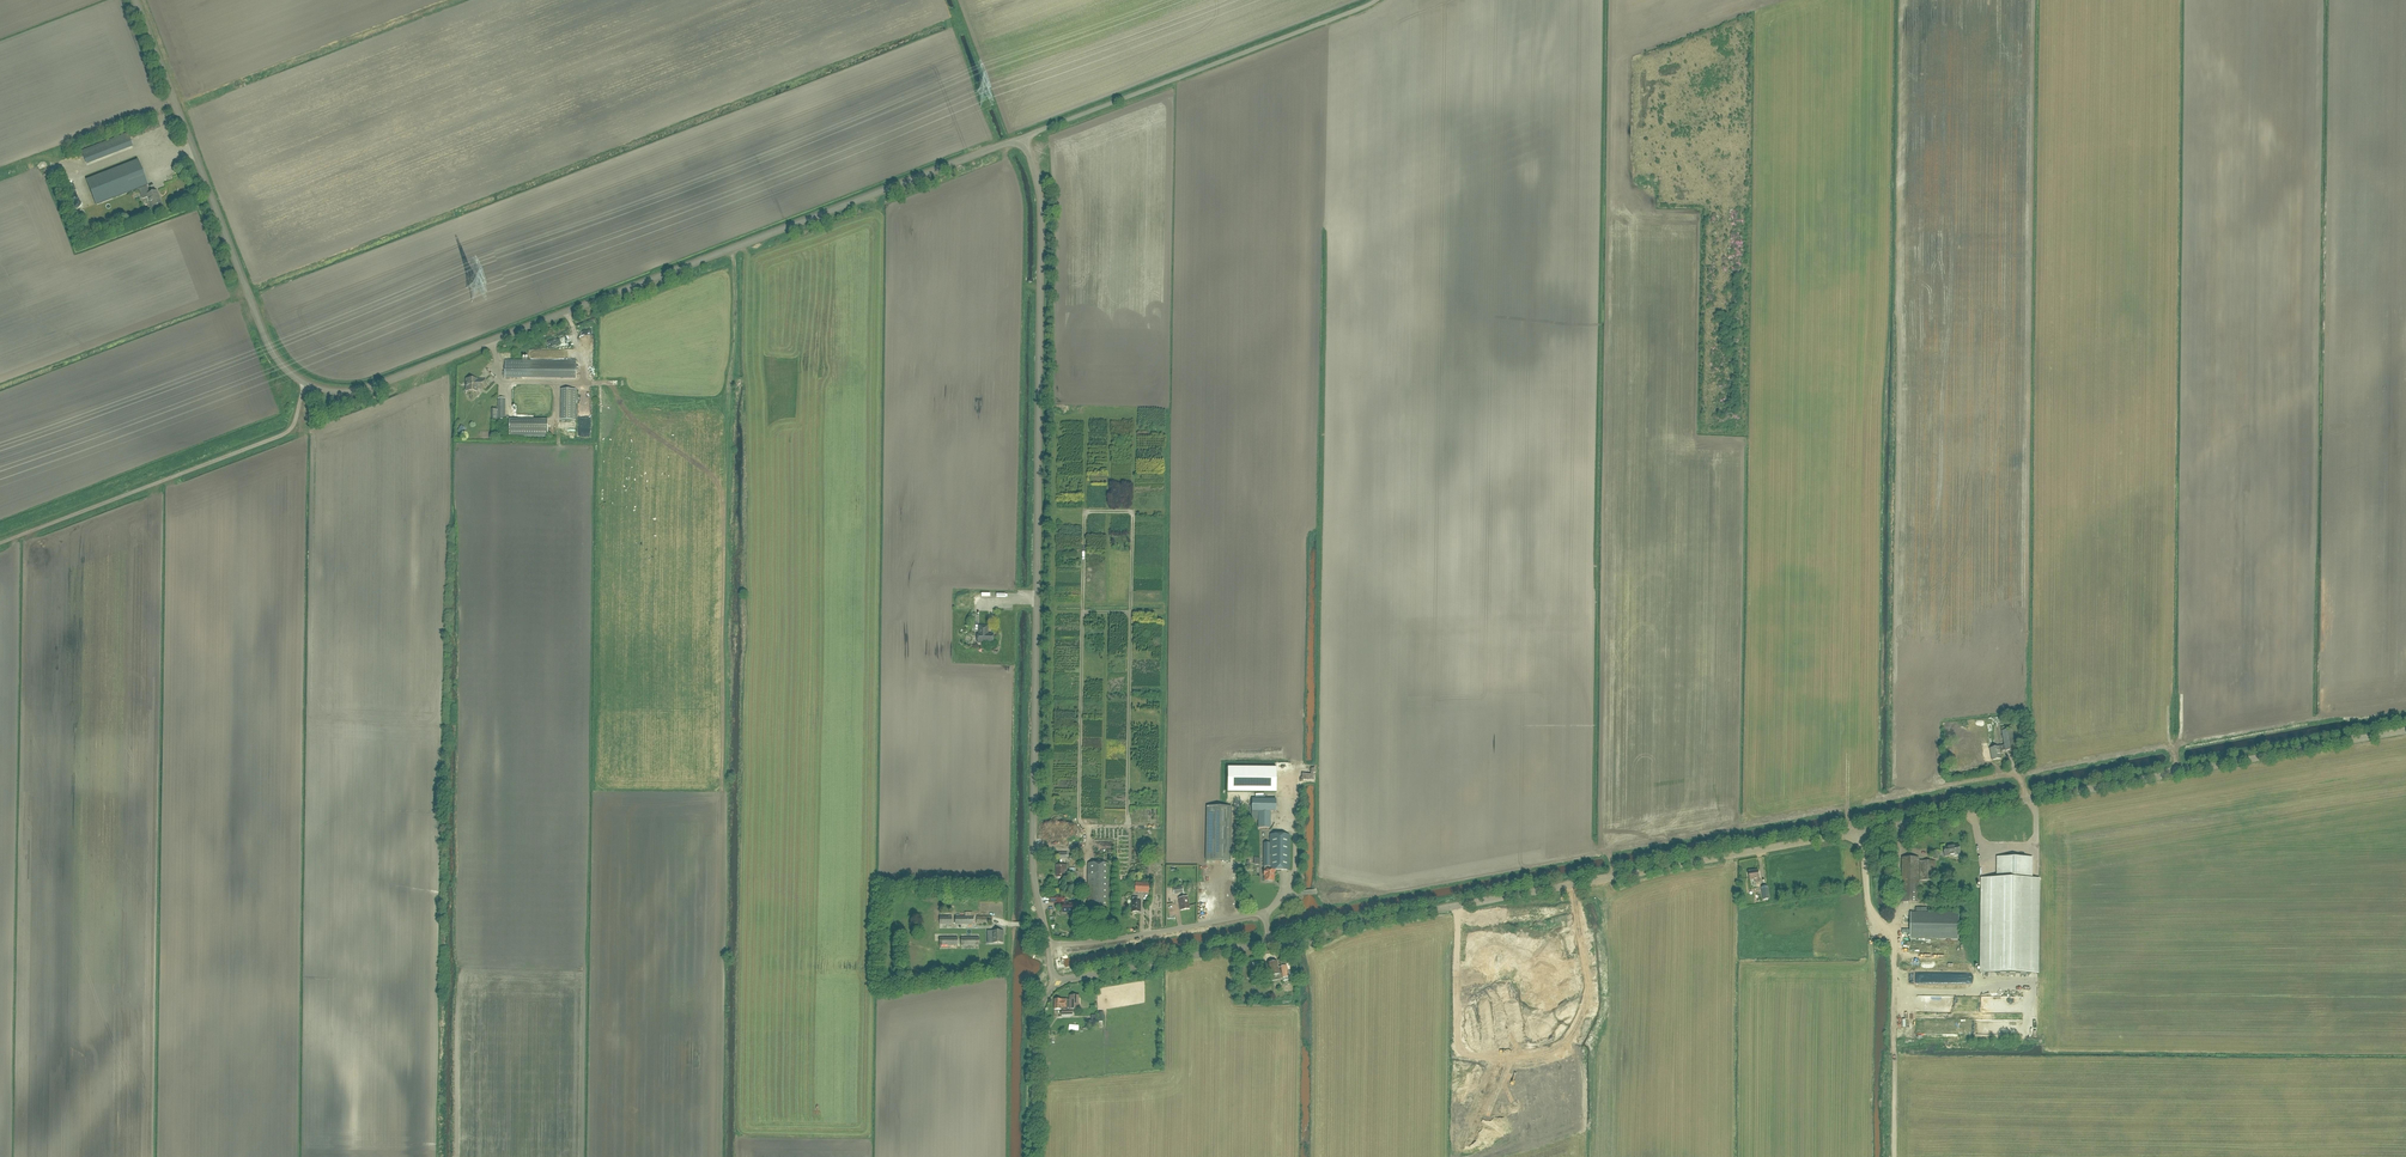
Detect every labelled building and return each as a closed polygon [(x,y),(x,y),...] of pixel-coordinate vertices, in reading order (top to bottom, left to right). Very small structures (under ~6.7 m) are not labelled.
[(131,144),(127,134),(81,152),(85,162),(131,144)] [(147,185),(138,161),(87,181),(96,205),(138,189),(142,199),(146,198),(148,202),(149,201),(152,209),(162,205),(156,191),(149,194),(146,186),(147,185)] [(576,362),(506,361),(505,379),(576,380),(576,362)] [(477,380),(466,379),(466,391),(477,392),(477,388),(485,389),(485,381),(477,381),(477,380)] [(576,390),(561,390),(561,421),(576,421),(576,390)] [(506,399),(498,399),(498,410),(492,410),(492,420),(506,420),(506,399)] [(548,422),(510,422),(510,438),(548,438),(548,422)] [(988,627),(980,626),(979,634),(978,634),(978,643),(993,644),(993,635),(988,635),(987,634),(987,632),(988,632),(988,627)] [(2015,749),(2012,730),(2002,732),(2004,745),(1999,746),(1999,747),(1990,749),(1992,761),(2001,759),(2000,751),(2005,750),(2005,751),(2015,749)] [(1228,768),(1228,792),(1276,792),(1276,768),(1228,768)] [(1276,800),(1252,799),(1252,812),(1252,820),(1258,821),(1258,828),(1270,828),(1270,812),(1276,812),(1276,800)] [(1232,807),(1207,807),(1205,861),(1231,862),(1232,807)] [(1289,835),(1270,835),(1270,844),(1264,843),(1264,847),(1263,847),(1263,848),(1264,848),(1264,857),(1263,857),(1263,858),(1264,858),(1264,867),(1265,867),(1265,870),(1263,870),(1263,876),(1265,876),(1265,880),(1268,880),(1269,881),(1274,881),(1274,872),(1275,872),(1275,871),(1289,871),(1289,835)] [(1960,853),(1958,845),(1943,848),(1944,856),(1960,853)] [(1918,858),(1901,858),(1901,902),(1918,902),(1918,858)] [(2031,858),(2014,858),(2013,858),(2012,858),(2011,858),(2010,858),(2009,859),(2008,859),(2007,860),(2006,861),(2005,861),(2005,862),(2004,863),(2004,864),(2003,865),(1996,865),(1996,879),(1981,879),(1979,973),(2035,974),(2038,879),(2031,879),(2031,858)] [(1936,861),(1920,861),(1920,881),(1935,881),(1936,861)] [(1109,864),(1088,863),(1087,910),(1108,910),(1109,864)] [(1066,870),(1066,865),(1056,866),(1056,878),(1064,878),(1064,870),(1066,870)] [(1075,872),(1075,868),(1069,868),(1069,872),(1072,872),(1072,876),(1074,876),(1074,892),(1072,892),(1072,895),(1079,894),(1078,872),(1075,872)] [(1759,883),(1758,871),(1749,872),(1750,881),(1755,880),(1755,883),(1759,883)] [(1149,884),(1136,883),(1135,892),(1148,893),(1149,884)] [(1183,893),(1182,887),(1167,889),(1168,895),(1183,893)] [(1770,900),(1768,887),(1761,888),(1763,901),(1770,900)] [(1050,895),(1050,903),(1062,903),(1062,913),(1062,911),(1067,912),(1068,913),(1078,913),(1078,903),(1068,903),(1068,901),(1065,901),(1065,895),(1050,895)] [(1189,909),(1188,897),(1178,899),(1180,911),(1189,909)] [(1136,898),(1132,898),(1132,901),(1131,912),(1140,913),(1140,902),(1136,901),(1136,898)] [(955,916),(955,925),(974,925),(974,916),(973,916),(973,913),(965,913),(965,916),(955,916)] [(1958,914),(1909,913),(1909,938),(1958,939),(1958,914)] [(952,916),(940,916),(940,924),(952,924),(952,916)] [(992,916),(978,917),(978,924),(992,924),(992,916)] [(1002,945),(1002,933),(993,933),(993,945),(1002,945)] [(958,938),(940,937),(940,945),(958,945),(958,938)] [(1270,976),(1271,982),(1280,980),(1280,979),(1288,978),(1286,966),(1280,967),(1282,973),(1280,974),(1280,975),(1279,975),(1277,962),(1267,964),(1270,977),(1270,976)] [(1078,1010),(1078,998),(1069,998),(1069,1000),(1054,1000),(1054,1010),(1061,1010),(1061,1016),(1073,1015),(1072,1010),(1078,1010)]
